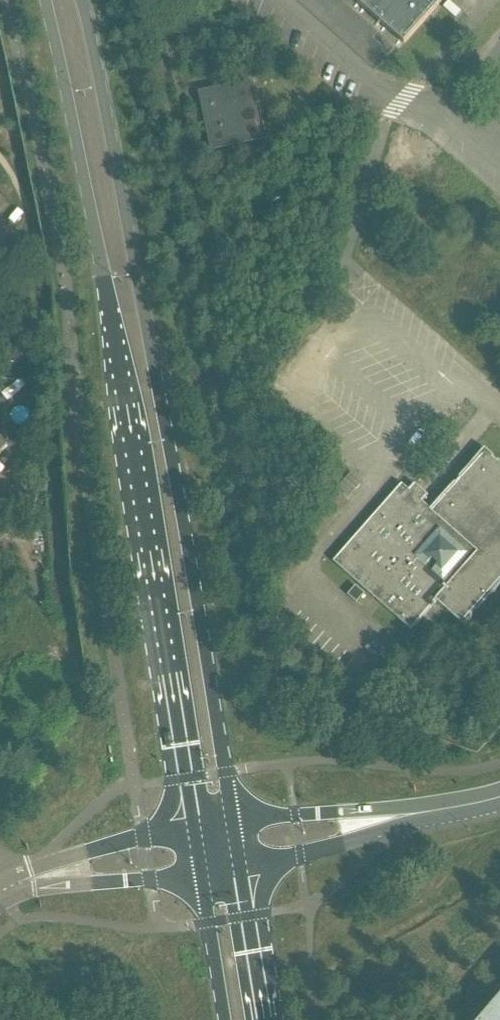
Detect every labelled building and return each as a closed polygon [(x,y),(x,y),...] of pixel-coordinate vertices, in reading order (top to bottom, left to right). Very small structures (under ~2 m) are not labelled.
[(406,44),(445,0),(357,0),(406,44)] [(264,140),(251,82),(199,93),(212,152),(264,140)] [(0,361),(0,379),(14,382),(17,364),(0,361)] [(410,492),(402,485),(334,563),(411,631),(436,603),(464,627),(473,617),(471,616),(475,611),(477,613),(499,587),(499,463),(499,462),(497,463),(493,459),(494,458),(485,450),(460,478),(461,479),(456,485),(455,483),(431,510),(423,503),(429,496),(416,484),(410,492)] [(482,1019),(499,1019),(499,998),(482,1019)]
